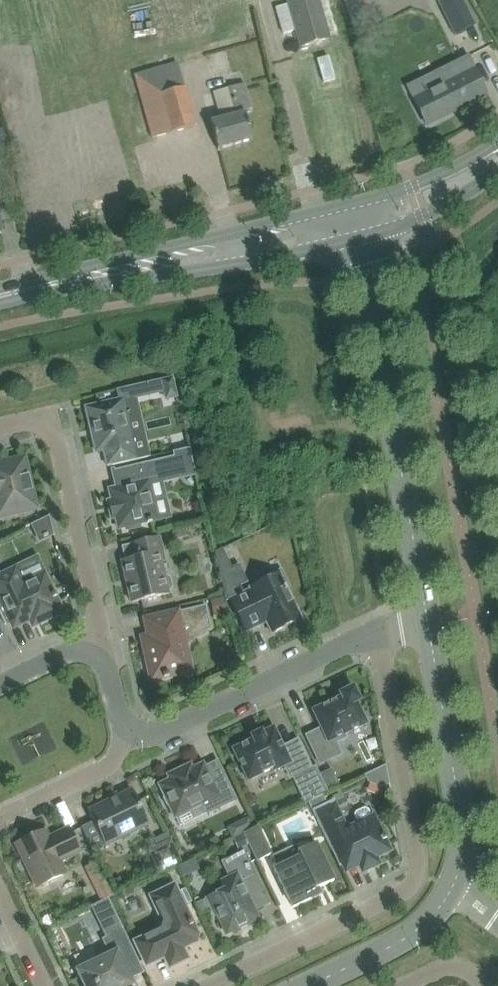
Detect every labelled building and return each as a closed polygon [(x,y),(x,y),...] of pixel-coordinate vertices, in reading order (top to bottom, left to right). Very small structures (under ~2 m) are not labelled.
[(289,0),(290,4),(276,7),(284,34),(297,30),(301,47),(340,36),(330,0),(290,0),(289,0)] [(450,24),(455,35),(475,26),(474,24),(462,0),(438,0),(450,24)] [(478,8),(492,0),(497,12),(497,0),(473,0),(478,8)] [(443,83),(413,98),(417,107),(426,125),(488,94),(479,76),(474,68),(468,56),(437,71),(443,83)] [(135,76),(146,119),(152,138),(195,126),(178,65),(135,76)] [(233,116),(219,120),(210,122),(218,149),(252,140),(245,114),(252,112),(244,82),(222,88),(226,103),(230,102),(233,116)] [(175,388),(173,377),(161,379),(164,391),(175,388)] [(86,408),(90,426),(96,452),(103,450),(107,467),(136,460),(127,420),(131,419),(133,416),(134,412),(133,408),(131,405),(127,403),(123,404),(122,399),(86,408)] [(116,512),(114,513),(118,529),(125,527),(126,530),(139,527),(138,524),(146,522),(147,524),(152,523),(151,521),(157,520),(149,484),(195,474),(189,448),(172,452),(173,456),(112,471),(116,488),(109,490),(113,506),(115,506),(116,512)] [(0,468),(0,518),(37,509),(24,457),(1,463),(2,467),(0,468)] [(49,515),(36,522),(37,529),(48,533),(53,532),(49,515)] [(184,529),(171,532),(173,538),(186,536),(184,529)] [(135,559),(122,562),(125,577),(127,577),(129,587),(127,587),(131,602),(168,594),(167,591),(169,591),(171,588),(172,587),(170,578),(168,577),(166,576),(162,560),(164,560),(159,538),(131,544),(135,559)] [(219,574),(232,568),(222,549),(214,553),(219,574)] [(41,623),(58,614),(55,608),(59,606),(55,597),(56,597),(54,594),(44,574),(23,584),(15,568),(0,575),(0,615),(4,624),(9,622),(12,628),(29,620),(32,627),(41,623)] [(271,633),(301,619),(286,588),(288,587),(280,570),(261,580),(262,582),(249,588),(250,590),(230,600),(245,632),(259,625),(259,624),(265,621),(271,633)] [(223,597),(209,600),(213,616),(226,613),(223,597)] [(177,612),(145,619),(148,636),(145,637),(149,653),(145,654),(146,660),(145,663),(147,672),(150,674),(151,680),(183,673),(191,671),(184,643),(211,629),(205,606),(177,612)] [(341,697),(318,708),(312,711),(321,729),(306,736),(319,764),(340,754),(334,742),(344,737),(343,735),(366,724),(356,703),(359,701),(353,687),(339,694),(341,697)] [(290,778),(311,768),(297,740),(283,747),(273,727),(261,733),(260,732),(258,733),(259,734),(254,737),(253,735),(250,736),(252,740),(232,749),(247,781),(273,768),(274,771),(284,766),(290,778)] [(174,817),(175,817),(202,804),(206,814),(235,800),(220,769),(208,775),(203,764),(192,769),(190,765),(167,775),(169,780),(159,785),(164,795),(163,798),(166,806),(169,807),(174,817)] [(381,787),(389,783),(386,765),(365,775),(368,782),(381,787)] [(332,768),(321,774),(329,791),(341,785),(332,768)] [(131,789),(117,796),(88,810),(93,821),(81,827),(93,852),(148,825),(131,789)] [(337,800),(327,805),(322,795),(308,802),(338,866),(342,864),(345,872),(359,865),(362,872),(365,870),(375,866),(378,864),(375,857),(390,850),(384,840),(386,840),(384,836),(383,836),(373,816),(371,817),(368,810),(363,808),(355,812),(354,816),(358,824),(350,827),(337,800)] [(248,816),(237,821),(243,833),(254,828),(248,816)] [(248,845),(256,862),(271,855),(257,826),(254,828),(243,833),(248,845)] [(79,852),(68,829),(55,834),(57,837),(50,840),(45,831),(15,845),(36,888),(65,873),(60,861),(79,852)] [(232,839),(237,850),(248,845),(243,833),(232,839)] [(167,834),(152,841),(156,849),(170,842),(167,834)] [(171,842),(149,853),(159,873),(181,862),(171,842)] [(299,857),(274,870),(292,907),(319,894),(316,889),(333,881),(315,843),(297,852),(299,857)] [(207,901),(208,904),(210,908),(214,916),(216,915),(226,935),(258,919),(246,893),(260,886),(269,904),(270,904),(243,851),(242,851),(243,853),(223,863),(230,877),(220,882),(224,890),(205,899),(207,901)] [(96,862),(85,868),(101,901),(108,898),(112,896),(96,862)] [(180,948),(190,943),(193,942),(195,933),(173,887),(152,897),(163,922),(160,931),(136,943),(146,964),(164,955),(169,966),(186,958),(180,948)] [(84,985),(128,985),(132,984),(126,972),(140,965),(108,898),(101,901),(91,906),(106,938),(102,940),(110,955),(98,961),(94,953),(91,950),(87,950),(78,954),(76,957),(76,961),(79,969),(76,971),(84,985)] [(205,899),(195,904),(199,913),(210,908),(208,904),(207,901),(205,899)]
